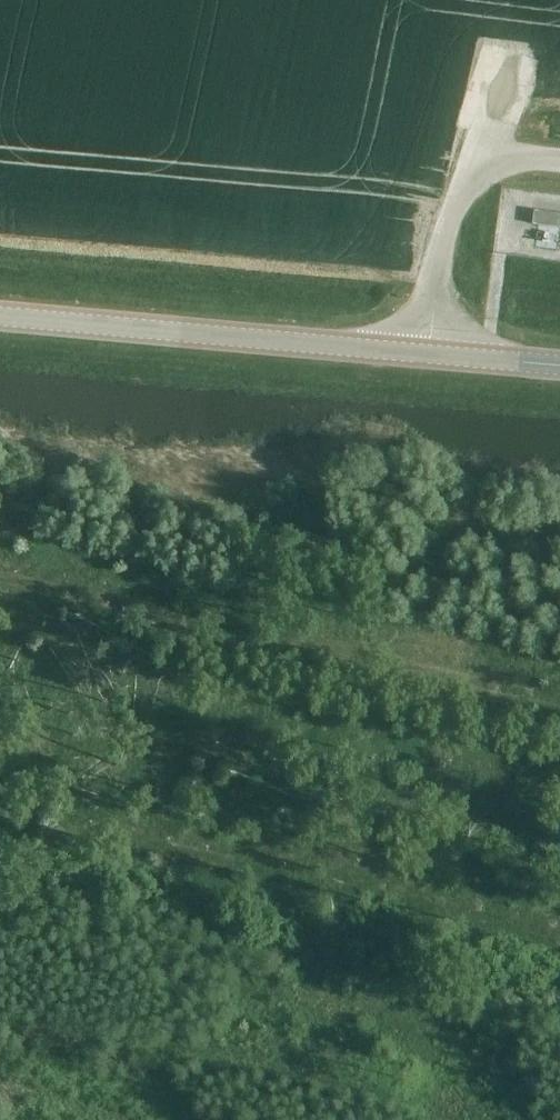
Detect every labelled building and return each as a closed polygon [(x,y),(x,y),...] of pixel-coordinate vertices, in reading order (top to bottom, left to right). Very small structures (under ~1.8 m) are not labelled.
[(534,223),(559,227),(559,214),(535,210),(534,223)]
